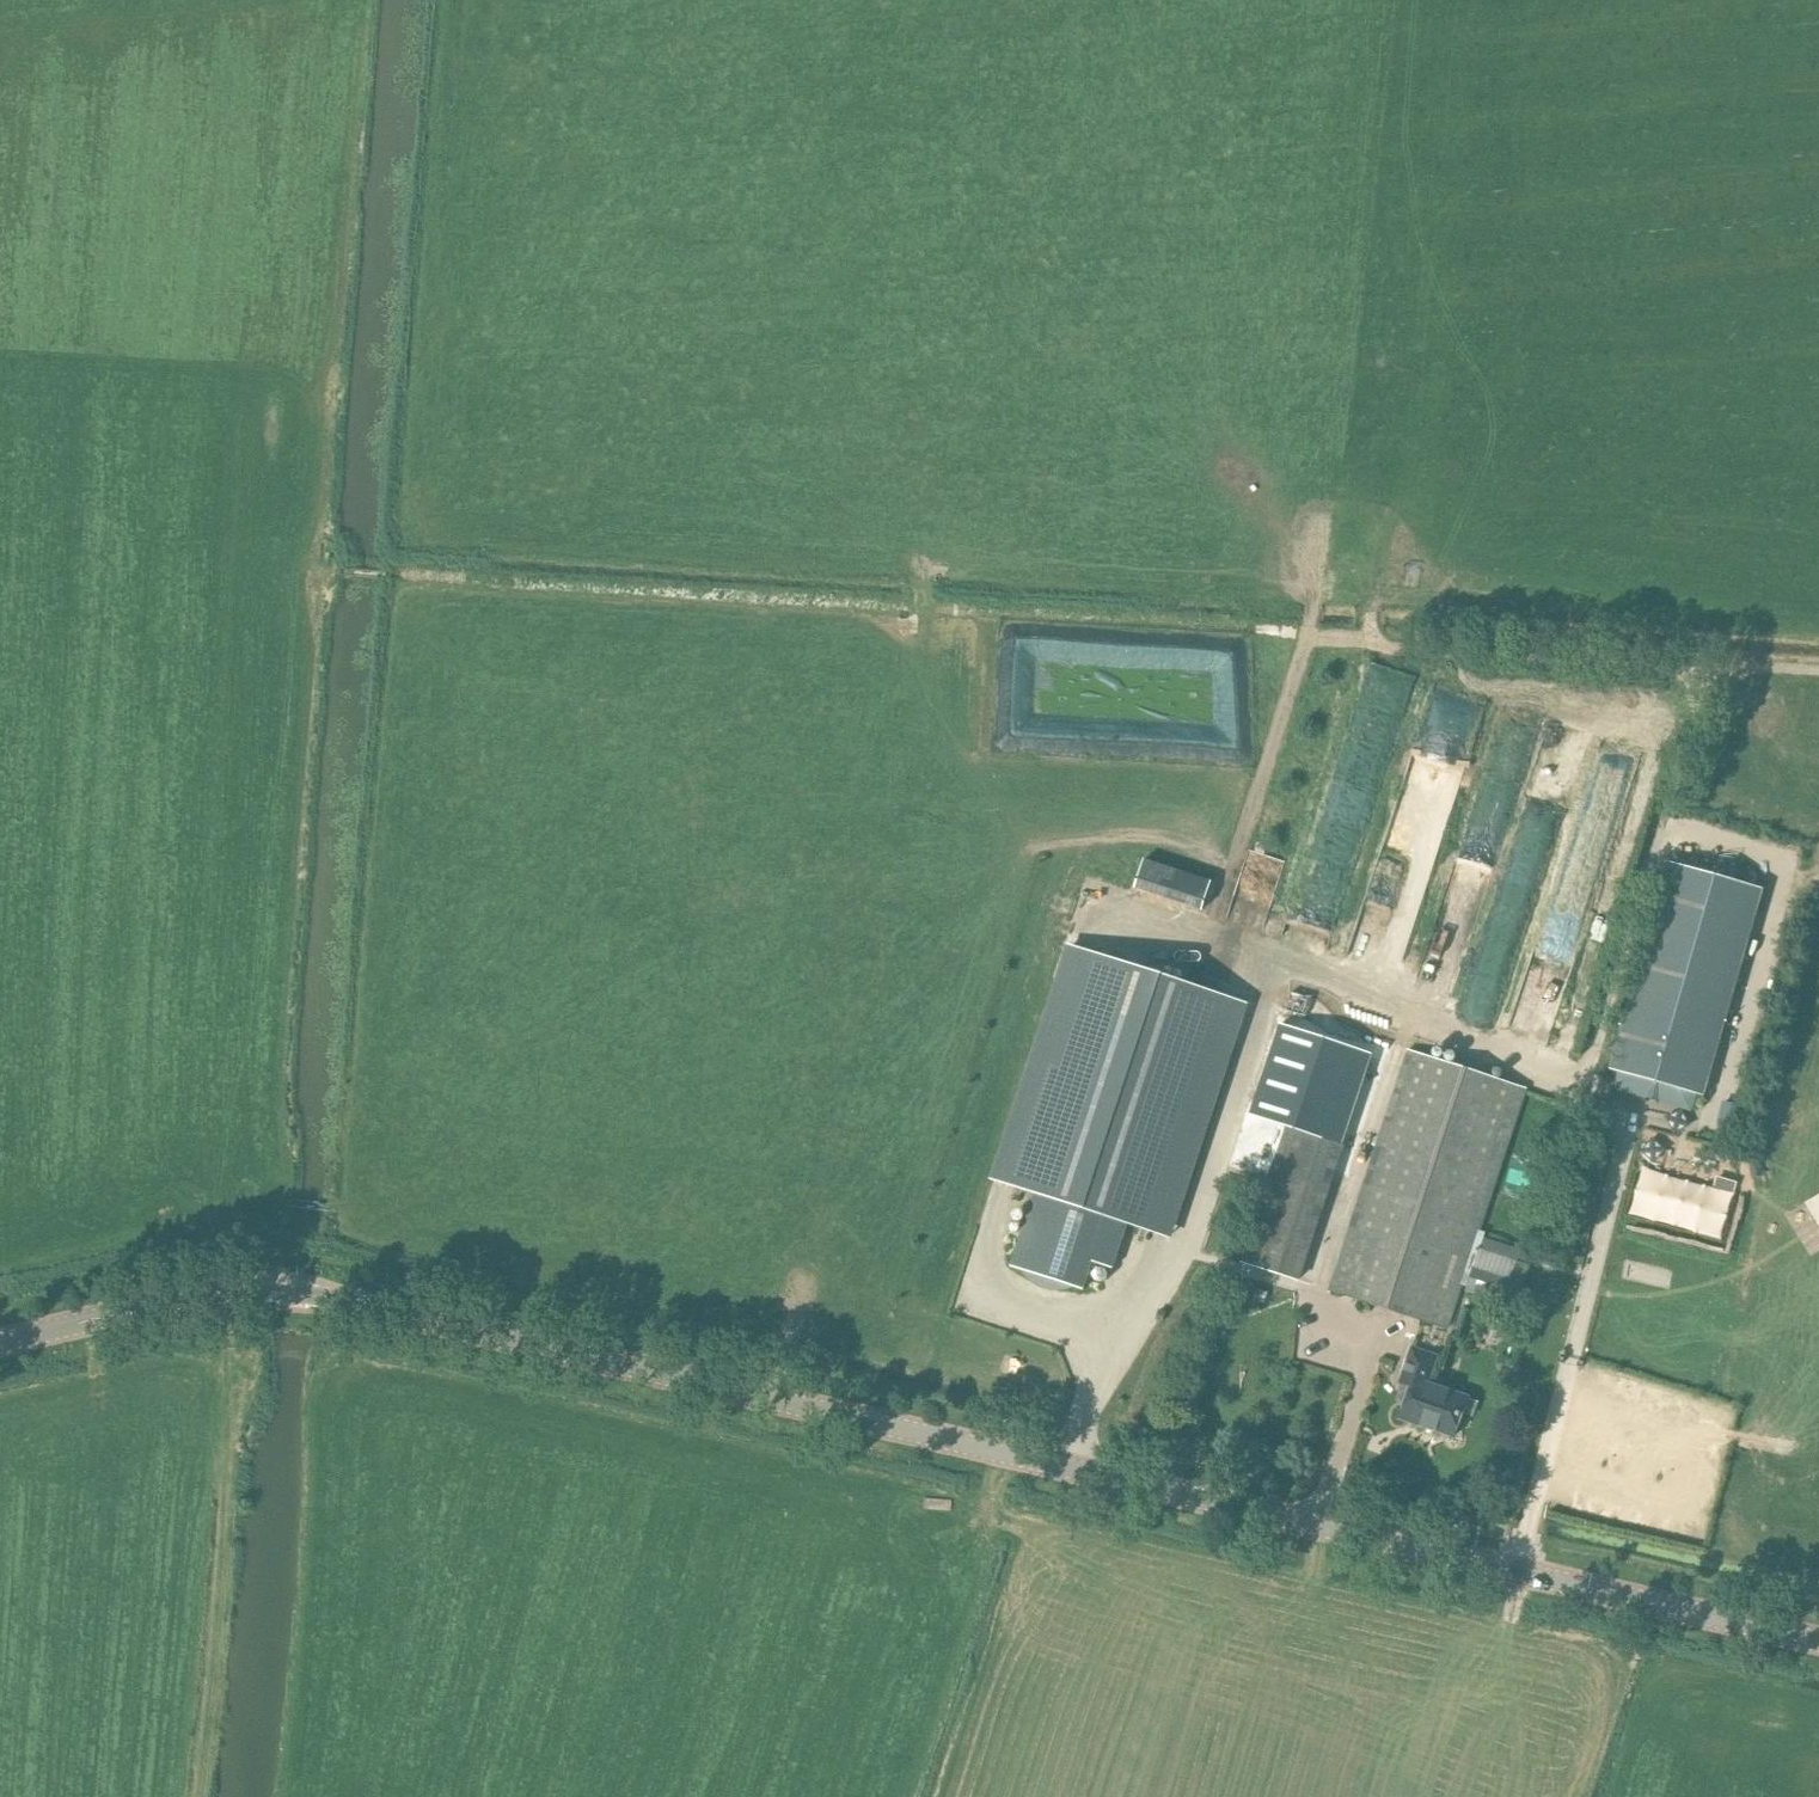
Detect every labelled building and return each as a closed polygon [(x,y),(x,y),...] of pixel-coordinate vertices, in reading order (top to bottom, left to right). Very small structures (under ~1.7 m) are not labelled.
[(1654,1007),(1724,1027),(1763,889),(1671,862),(1637,980),(1659,987),(1654,1007)] [(1168,1237),(1169,1236),(1245,1003),(1071,946),(994,1180),(1035,1193),(1011,1266),(1022,1269),(1023,1272),(1030,1280),(1038,1286),(1050,1290),(1055,1290),(1061,1290),(1071,1288),(1074,1286),(1077,1288),(1084,1290),(1093,1262),(1113,1268),(1127,1224),(1168,1237)] [(1704,1096),(1724,1027),(1654,1007),(1659,987),(1637,980),(1611,1069),(1704,1096)] [(1300,1280),(1330,1188),(1344,1145),(1316,1136),(1340,1063),(1367,1072),(1373,1054),(1316,1034),(1271,1169),(1240,1260),(1300,1280)] [(1448,1328),(1463,1284),(1467,1286),(1465,1291),(1516,1308),(1530,1266),(1519,1262),(1523,1250),(1484,1237),(1486,1232),(1481,1231),(1528,1087),(1407,1048),(1328,1289),(1448,1328)] [(1725,1212),(1733,1214),(1739,1190),(1637,1167),(1627,1215),(1719,1236),(1725,1212)] [(1401,1380),(1411,1383),(1400,1416),(1456,1435),(1469,1396),(1427,1382),(1437,1355),(1413,1346),(1401,1380)]
